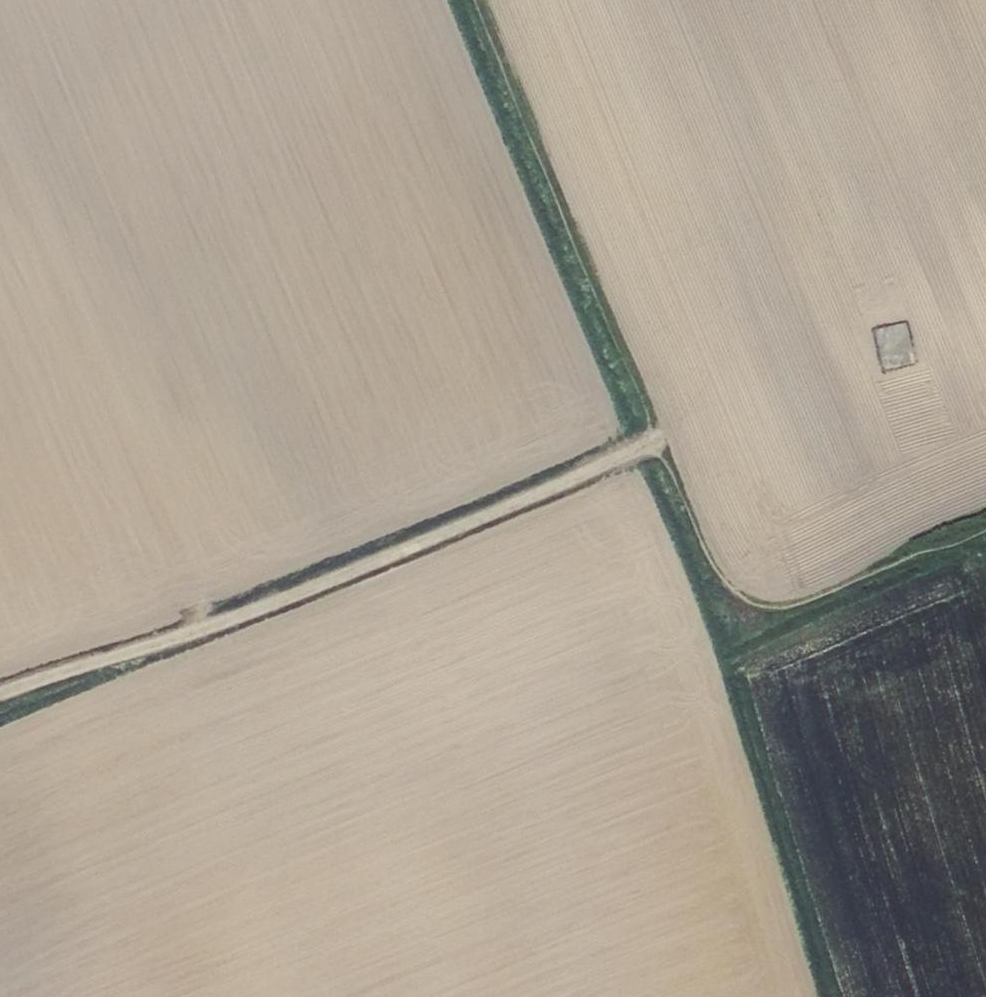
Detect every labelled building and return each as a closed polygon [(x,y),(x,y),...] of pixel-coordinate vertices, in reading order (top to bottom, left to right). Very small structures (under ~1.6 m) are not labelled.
[(897,371),(928,364),(919,323),(888,331),(897,371)]
